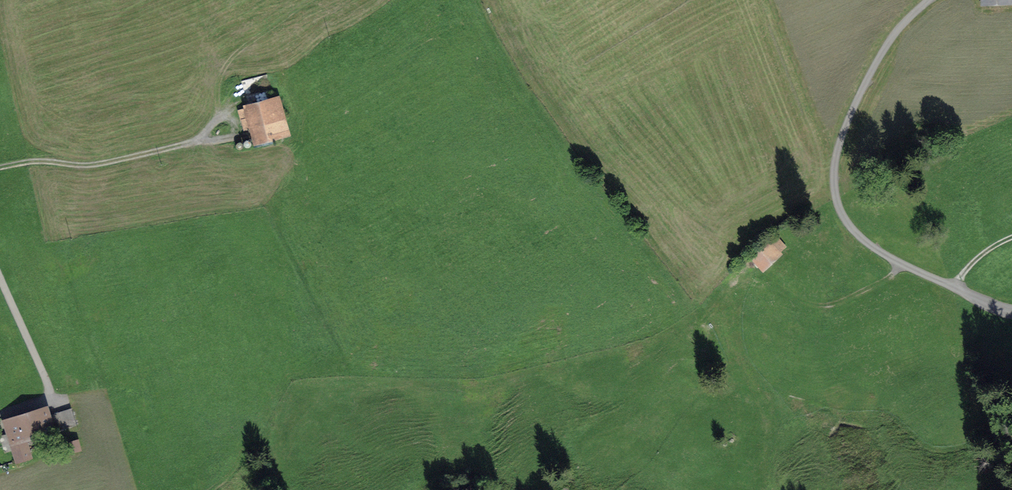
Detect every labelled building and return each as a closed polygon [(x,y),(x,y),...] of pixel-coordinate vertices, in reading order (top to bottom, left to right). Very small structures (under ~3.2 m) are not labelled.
[(238,111),(241,120),(242,120),(245,130),(252,128),(257,145),(289,136),(279,101),(238,111)] [(785,248),(775,236),(768,241),(767,240),(749,257),(762,272),(781,256),(779,253),(785,248)] [(203,277),(206,287),(216,283),(213,274),(203,277)] [(20,403),(0,408),(0,411),(3,421),(23,415),(20,403)] [(75,409),(60,411),(63,435),(78,433),(75,409)] [(50,426),(46,412),(11,423),(17,441),(36,435),(36,436),(43,433),(42,428),(50,426)] [(66,456),(83,452),(80,437),(63,441),(66,456)]
